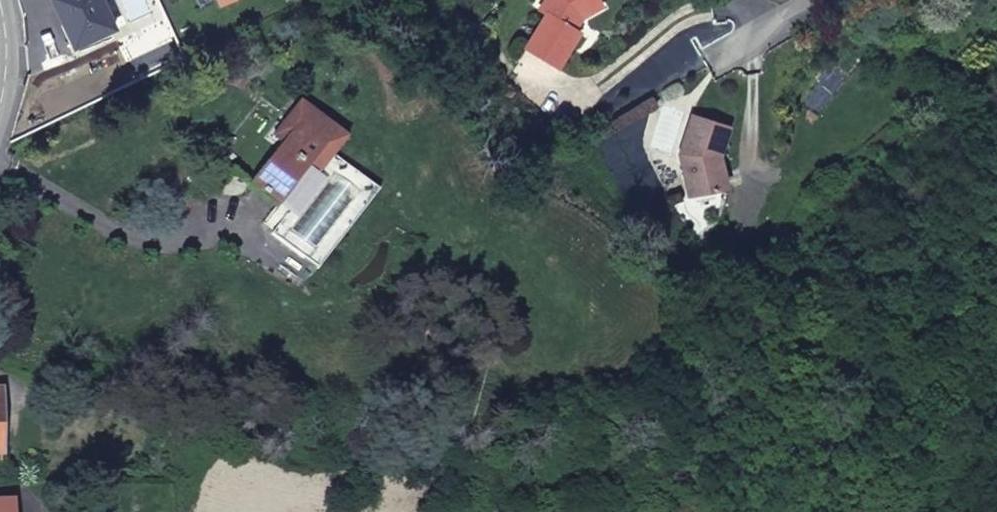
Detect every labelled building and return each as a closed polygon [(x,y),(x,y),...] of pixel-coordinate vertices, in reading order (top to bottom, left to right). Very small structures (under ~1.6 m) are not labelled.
[(74,46),(113,28),(100,0),(53,0),(74,46)] [(541,5),(548,9),(527,43),(559,63),(581,28),(576,25),(572,22),(580,9),(597,0),(544,0),(541,5)] [(602,0),(597,0),(580,9),(572,22),(576,25),(584,13),(604,2),(602,0)] [(289,134),(250,186),(277,207),(321,152),(331,159),(347,138),(301,101),(280,127),(289,134)] [(726,184),(719,152),(728,123),(691,112),(680,152),(686,154),(683,164),(690,192),(726,184)]
